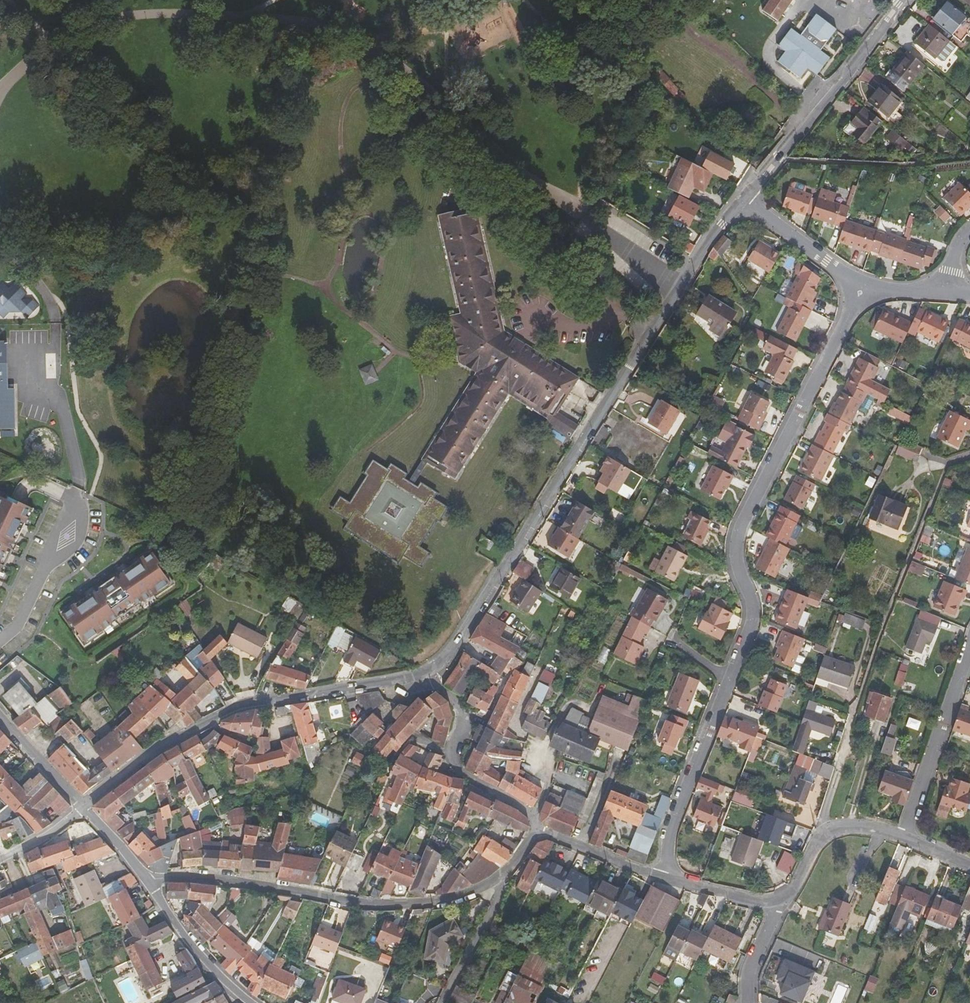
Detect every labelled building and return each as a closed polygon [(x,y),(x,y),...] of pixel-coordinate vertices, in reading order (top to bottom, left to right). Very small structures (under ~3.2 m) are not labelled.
[(762,11),(778,22),(793,0),(769,0),(762,11)] [(934,19),(962,41),(967,35),(957,27),(965,18),(947,3),(934,19)] [(778,47),(785,52),(809,70),(816,76),(831,57),(821,49),(837,28),(817,14),(801,35),(792,28),(778,47)] [(935,60),(950,41),(929,25),(914,44),(935,60)] [(800,81),(809,70),(785,52),(777,62),(800,81)] [(910,86),(925,66),(907,52),(892,72),(910,86)] [(655,75),(680,103),(686,97),(660,70),(655,75)] [(902,102),(881,85),(868,103),(888,119),(902,102)] [(861,112),(852,123),(858,128),(854,133),(865,143),(879,127),(861,112)] [(852,135),(854,133),(858,128),(852,123),(850,122),(844,128),(852,135)] [(916,150),(892,131),(887,138),(903,151),(905,148),(913,153),(916,150)] [(46,153),(47,139),(32,138),(32,152),(46,153)] [(756,145),(759,150),(764,148),(768,146),(766,141),(756,145)] [(628,146),(621,164),(630,168),(637,153),(628,146)] [(702,169),(711,174),(727,181),(736,164),(711,151),(702,169)] [(703,189),(711,174),(702,169),(687,161),(680,158),(676,166),(665,187),(667,189),(689,198),(695,186),(703,189)] [(960,216),(969,207),(969,193),(960,183),(943,199),(960,216)] [(811,217),(843,228),(846,221),(850,207),(857,186),(853,185),(846,206),(834,202),(836,195),(821,190),(818,197),(811,217)] [(812,196),(788,189),(782,207),(798,212),(798,214),(805,216),(806,214),(809,215),(814,200),(811,199),(812,196)] [(699,208),(680,197),(669,217),(688,227),(699,208)] [(935,211),(944,220),(949,214),(941,205),(935,211)] [(476,374),(423,459),(428,463),(455,479),(508,395),(548,419),(546,424),(569,439),(577,426),(556,413),(578,379),(504,332),(475,207),(439,216),(461,314),(449,317),(459,363),(476,374)] [(838,242),(870,253),(870,251),(877,232),(877,231),(846,221),(843,228),(838,242)] [(892,260),(899,263),(900,261),(907,242),(907,240),(886,233),(886,235),(877,232),(870,251),(892,258),(892,260)] [(732,243),(725,237),(723,236),(714,247),(721,258),(732,243)] [(748,260),(769,273),(780,255),(759,242),(748,260)] [(927,249),(907,242),(900,261),(921,269),(922,265),(929,267),(935,250),(928,247),(927,249)] [(687,244),(682,250),(690,255),(694,248),(687,244)] [(798,276),(787,298),(795,303),(812,311),(816,304),(810,301),(818,286),(821,279),(799,263),(795,268),(795,275),(798,276)] [(27,295),(13,283),(8,288),(1,283),(0,285),(0,317),(3,319),(9,313),(21,313),(28,319),(39,307),(32,300),(23,300),(27,295)] [(710,330),(721,336),(735,314),(709,297),(698,315),(713,325),(710,330)] [(796,343),(812,311),(795,303),(787,298),(786,298),(782,305),(789,308),(777,332),(796,343)] [(874,330),(902,344),(907,333),(912,323),(884,309),(881,315),(875,328),(874,330)] [(917,333),(940,343),(949,323),(927,312),(926,313),(918,309),(912,323),(907,333),(915,337),(917,333)] [(871,326),(875,328),(881,315),(877,313),(871,326)] [(959,319),(950,339),(969,349),(969,324),(959,319)] [(792,361),(797,350),(775,339),(752,327),(748,334),(766,343),(763,349),(771,354),(772,359),(765,373),(784,383),(795,362),(792,361)] [(14,428),(14,389),(7,389),(6,367),(6,342),(0,342),(0,429),(14,428)] [(865,352),(861,359),(880,369),(883,361),(865,352)] [(859,358),(846,383),(848,384),(868,394),(874,397),(884,403),(889,393),(872,384),(880,369),(861,359),(859,358)] [(359,369),(366,384),(379,379),(372,363),(359,369)] [(864,403),(868,394),(848,384),(843,393),(842,393),(834,408),(832,407),(829,414),(850,425),(851,425),(859,408),(862,403),(864,403)] [(756,430),(765,412),(770,403),(752,394),(738,421),(756,430)] [(874,397),(868,394),(864,403),(862,403),(859,408),(867,411),(874,397)] [(724,402),(713,396),(708,405),(719,411),(724,402)] [(657,400),(652,408),(656,410),(661,403),(657,400)] [(652,408),(645,421),(660,430),(666,433),(678,413),(661,403),(656,410),(652,408)] [(888,413),(904,421),(907,414),(892,407),(888,413)] [(969,431),(969,420),(950,411),(937,439),(957,449),(966,430),(969,431)] [(768,414),(765,412),(756,430),(759,432),(768,414)] [(833,454),(844,432),(846,433),(850,425),(829,414),(825,422),(827,423),(819,438),(817,438),(814,444),(833,454)] [(904,421),(909,424),(912,417),(907,414),(904,421)] [(658,432),(660,430),(645,421),(643,423),(658,432)] [(749,444),(752,445),(756,437),(735,426),(727,422),(719,438),(727,442),(722,451),(712,446),(708,454),(736,468),(747,448),(749,444)] [(608,429),(603,426),(594,440),(599,443),(608,429)] [(922,448),(902,439),(899,446),(900,446),(910,450),(915,453),(920,454),(922,448)] [(822,481),(835,455),(833,454),(814,444),(813,444),(800,470),(822,481)] [(900,446),(897,454),(912,460),(915,453),(910,450),(900,446)] [(684,459),(680,457),(667,481),(671,483),(684,459)] [(643,478),(609,458),(604,465),(605,465),(608,468),(604,475),(596,488),(605,493),(608,488),(618,494),(623,485),(635,492),(643,478)] [(404,489),(410,492),(428,463),(423,459),(404,489)] [(363,480),(346,507),(350,510),(367,482),(364,481),(373,467),(368,464),(360,478),(363,480)] [(342,534),(398,568),(401,562),(406,564),(416,571),(425,557),(419,553),(415,551),(432,523),(435,525),(443,511),(433,505),(429,502),(433,495),(419,487),(414,495),(410,492),(404,489),(400,486),(405,478),(392,470),(388,476),(383,474),(373,467),(364,481),(367,482),(350,510),(346,507),(340,504),(331,518),(342,524),(346,527),(342,534)] [(388,476),(392,470),(387,467),(383,474),(388,476)] [(701,490),(721,501),(733,477),(713,467),(701,490)] [(803,509),(816,484),(797,475),(784,499),(803,509)] [(952,482),(945,479),(942,485),(950,488),(952,482)] [(429,502),(433,505),(437,498),(433,495),(429,502)] [(3,565),(5,566),(13,549),(11,548),(15,539),(18,540),(28,518),(26,517),(31,507),(18,501),(11,498),(9,501),(0,496),(0,570),(3,565)] [(879,496),(870,519),(897,529),(906,506),(879,496)] [(327,515),(331,518),(340,504),(336,501),(327,515)] [(578,539),(595,512),(578,502),(561,530),(559,528),(548,546),(569,559),(580,541),(578,539)] [(781,506),(766,536),(770,539),(786,546),(801,515),(781,506)] [(415,551),(419,553),(436,526),(439,528),(448,514),(443,511),(435,525),(432,523),(415,551)] [(688,519),(692,521),(684,537),(701,546),(707,534),(705,532),(710,522),(691,512),(688,519)] [(346,527),(342,524),(338,531),(342,534),(346,527)] [(934,527),(927,524),(922,535),(930,538),(934,527)] [(775,578),(790,549),(786,546),(770,539),(755,567),(775,578)] [(676,542),(673,549),(683,554),(686,548),(676,542)] [(683,554),(673,549),(668,547),(655,573),(674,583),(688,557),(683,554)] [(955,579),(969,584),(969,550),(967,549),(955,579)] [(72,610),(63,616),(70,626),(73,624),(85,642),(112,623),(111,621),(119,615),(120,618),(136,607),(134,605),(143,599),(145,601),(171,583),(158,565),(161,563),(154,552),(146,558),(144,556),(138,560),(123,571),(125,573),(117,579),(115,576),(99,587),(101,590),(92,595),(91,593),(70,607),(72,610)] [(425,557),(416,571),(420,573),(429,559),(425,557)] [(402,571),(406,564),(401,562),(398,568),(397,568),(402,571)] [(534,570),(521,562),(513,573),(524,580),(526,582),(534,570)] [(925,567),(912,562),(908,570),(922,576),(925,567)] [(212,566),(201,569),(205,581),(216,578),(212,566)] [(581,580),(561,568),(550,587),(570,599),(581,580)] [(528,613),(542,592),(526,582),(524,580),(510,602),(528,613)] [(934,607),(953,615),(961,599),(963,600),(967,591),(945,581),(934,607)] [(633,609),(629,616),(632,618),(650,628),(654,621),(656,622),(668,601),(648,589),(636,610),(633,609)] [(820,602),(808,597),(788,589),(775,621),(796,629),(806,604),(818,608),(820,602)] [(917,603),(904,598),(903,603),(915,608),(917,603)] [(186,601),(176,609),(183,619),(194,612),(186,601)] [(503,610),(493,604),(487,614),(497,619),(503,610)] [(722,640),(727,631),(725,629),(729,621),(733,613),(713,604),(709,612),(707,611),(698,629),(722,640)] [(918,619),(926,622),(938,627),(941,618),(921,610),(918,619)] [(865,621),(845,613),(842,622),(862,630),(865,621)] [(501,637),(508,625),(497,619),(487,614),(479,627),(471,640),(492,652),(498,656),(490,669),(501,676),(506,668),(508,666),(520,649),(501,637)] [(647,635),(651,628),(650,628),(632,618),(614,655),(636,666),(645,648),(639,645),(645,634),(647,635)] [(932,641),(938,627),(926,622),(918,619),(906,647),(921,654),(927,639),(932,641)] [(306,628),(296,622),(292,629),(302,635),(306,628)] [(238,624),(228,643),(257,659),(267,638),(238,624)] [(339,641),(344,630),(337,626),(331,637),(339,641)] [(287,641),(277,657),(283,661),(287,663),(302,635),(292,629),(286,638),(287,641)] [(793,668),(805,639),(783,630),(780,639),(776,647),(778,648),(774,660),(793,668)] [(220,635),(203,650),(211,661),(228,643),(220,635)] [(370,668),(380,651),(356,637),(332,684),(334,684),(336,681),(348,680),(357,662),(370,668)] [(816,649),(826,653),(827,648),(818,644),(816,649)] [(214,689),(224,680),(211,661),(203,650),(200,645),(185,657),(190,663),(197,657),(205,667),(203,668),(202,666),(196,670),(198,673),(214,689)] [(508,666),(515,670),(517,671),(528,655),(520,649),(508,666)] [(797,660),(803,663),(807,653),(802,651),(797,660)] [(476,673),(482,664),(464,652),(458,665),(475,675),(476,673)] [(492,652),(484,665),(490,669),(498,656),(492,652)] [(855,666),(825,656),(817,677),(848,688),(855,666)] [(157,680),(150,686),(172,705),(185,717),(194,708),(210,693),(214,702),(220,698),(217,692),(214,689),(198,673),(196,670),(190,663),(185,657),(185,659),(176,668),(190,684),(177,695),(158,681),(157,680)] [(277,657),(273,664),(280,666),(283,661),(277,657)] [(124,663),(121,660),(114,665),(119,669),(124,663)] [(286,684),(305,690),(312,677),(302,672),(280,666),(273,664),(269,663),(263,678),(286,684)] [(521,674),(517,671),(515,670),(508,682),(501,696),(518,704),(529,679),(535,666),(528,663),(521,674)] [(132,670),(125,664),(115,674),(122,681),(132,670)] [(476,673),(494,684),(500,677),(501,676),(490,669),(484,665),(482,664),(476,673)] [(475,675),(458,665),(444,687),(460,697),(475,675)] [(156,668),(143,680),(150,686),(157,680),(158,681),(163,676),(156,668)] [(510,671),(506,668),(501,676),(500,677),(504,679),(510,671)] [(545,670),(531,699),(542,705),(544,698),(549,688),(553,680),(555,675),(545,670)] [(93,682),(85,671),(60,688),(71,703),(88,691),(86,688),(93,682)] [(667,706),(686,714),(700,681),(680,673),(667,706)] [(30,709),(37,705),(27,692),(29,690),(30,689),(22,679),(10,688),(13,692),(6,698),(21,716),(30,709)] [(764,691),(758,705),(777,713),(788,685),(771,679),(766,691),(764,691)] [(558,682),(553,680),(549,688),(544,698),(549,700),(558,682)] [(94,684),(93,682),(86,688),(88,691),(71,703),(73,706),(90,694),(97,689),(94,684)] [(499,688),(493,685),(487,694),(494,697),(499,688)] [(141,747),(135,739),(138,736),(164,713),(172,705),(150,686),(127,708),(132,714),(112,732),(100,741),(93,746),(104,762),(112,772),(117,769),(131,758),(143,750),(141,747)] [(60,688),(50,695),(61,709),(71,703),(60,688)] [(467,703),(477,708),(485,693),(475,688),(467,703)] [(39,703),(29,690),(27,692),(37,705),(39,703)] [(370,712),(386,702),(380,692),(363,695),(356,696),(367,714),(370,712)] [(438,722),(432,740),(444,748),(453,716),(452,711),(449,703),(436,692),(422,701),(420,699),(411,708),(407,712),(414,719),(409,724),(416,730),(432,712),(438,722)] [(477,708),(480,709),(486,712),(494,697),(487,694),(485,693),(477,708)] [(892,699),(874,693),(866,715),(884,721),(892,699)] [(633,696),(628,694),(624,705),(602,696),(598,706),(625,716),(633,696)] [(37,705),(30,709),(42,722),(44,724),(57,715),(55,713),(61,709),(50,695),(39,703),(37,705)] [(506,730),(518,704),(501,696),(499,700),(491,718),(486,728),(504,737),(517,740),(517,738),(506,730)] [(625,716),(598,706),(587,734),(599,739),(598,741),(609,745),(612,746),(627,751),(646,704),(648,701),(633,696),(625,716)] [(524,713),(528,715),(535,718),(540,708),(542,705),(531,699),(524,713)] [(58,716),(73,706),(71,703),(61,709),(55,713),(57,715),(58,716)] [(294,712),(304,747),(319,743),(308,704),(292,706),(294,712)] [(962,704),(959,714),(953,730),(969,736),(969,711),(968,710),(969,707),(962,704)] [(164,713),(176,725),(182,720),(185,717),(172,705),(164,713)] [(373,750),(385,760),(393,750),(396,752),(416,730),(409,724),(414,719),(407,712),(411,708),(400,705),(394,712),(394,716),(399,721),(373,750)] [(288,713),(294,712),(292,706),(277,708),(277,710),(275,711),(276,717),(288,715),(288,713)] [(202,719),(194,708),(185,717),(182,720),(187,726),(193,724),(202,719)] [(546,711),(540,708),(535,718),(528,715),(521,729),(530,734),(542,739),(549,727),(554,718),(545,714),(546,711)] [(585,713),(573,708),(565,724),(576,729),(585,713)] [(26,735),(42,722),(30,709),(21,716),(13,721),(26,735)] [(261,727),(265,709),(255,710),(249,736),(252,736),(258,737),(259,737),(261,727)] [(249,736),(255,710),(244,713),(236,715),(222,722),(222,727),(231,731),(249,736)] [(834,720),(806,710),(792,750),(802,754),(811,729),(829,735),(834,720)] [(362,725),(373,735),(377,738),(384,731),(380,728),(383,725),(372,714),(362,725)] [(667,720),(658,741),(675,748),(683,728),(685,728),(688,721),(673,715),(670,722),(667,720)] [(732,719),(725,716),(721,726),(717,736),(725,739),(726,738),(740,744),(739,748),(750,752),(752,749),(756,737),(760,727),(744,721),(743,722),(733,718),(732,719)] [(910,717),(907,725),(919,729),(921,721),(910,717)] [(58,732),(68,743),(83,732),(72,720),(66,725),(58,732)] [(596,747),(598,741),(599,739),(587,734),(576,729),(565,724),(560,733),(559,732),(552,746),(560,750),(564,751),(589,762),(596,747)] [(364,746),(373,735),(362,725),(352,735),(364,746)] [(479,743),(476,750),(493,759),(508,760),(521,761),(523,753),(498,748),(504,737),(486,728),(479,725),(475,734),(472,740),(479,743)] [(295,737),(282,742),(283,749),(271,753),(270,745),(269,738),(263,738),(265,728),(261,727),(259,737),(258,737),(256,757),(261,773),(290,764),(289,761),(301,757),(295,737)] [(12,743),(0,729),(0,755),(12,743)] [(89,730),(84,734),(90,740),(94,736),(89,730)] [(201,741),(198,735),(179,746),(187,762),(190,761),(203,752),(215,746),(221,735),(214,730),(208,736),(201,741)] [(226,752),(224,756),(231,760),(233,756),(240,742),(233,739),(224,736),(218,747),(226,752)] [(756,737),(752,749),(758,751),(763,739),(756,737)] [(896,741),(885,737),(881,752),(891,756),(896,741)] [(609,745),(598,741),(596,747),(609,752),(612,746),(609,745)] [(233,756),(238,759),(247,765),(251,756),(253,748),(240,742),(233,756)] [(282,742),(270,745),(271,753),(283,749),(282,742)] [(64,745),(49,759),(71,783),(86,770),(75,758),(76,756),(65,746),(64,745)] [(409,760),(418,748),(409,745),(401,756),(409,760)] [(199,806),(210,800),(193,767),(190,761),(187,762),(179,746),(173,749),(163,754),(174,769),(179,767),(185,781),(176,786),(176,787),(182,798),(191,792),(195,799),(199,806)] [(475,750),(465,770),(482,779),(482,780),(496,787),(500,789),(506,793),(519,770),(519,769),(521,761),(508,760),(508,763),(506,773),(503,779),(488,770),(493,759),(476,750),(475,750)] [(560,760),(564,751),(560,750),(555,758),(558,759),(560,760)] [(203,752),(190,761),(193,767),(207,760),(203,752)] [(367,758),(357,753),(352,762),(362,768),(367,758)] [(430,753),(422,767),(423,768),(431,772),(442,756),(430,753)] [(158,796),(168,793),(166,786),(164,782),(175,776),(174,769),(163,754),(155,760),(146,767),(156,782),(155,782),(158,796)] [(253,774),(261,773),(256,757),(251,756),(247,765),(248,774),(253,774)] [(409,760),(401,756),(391,773),(398,776),(413,782),(416,784),(423,768),(422,767),(409,760)] [(235,762),(236,774),(248,774),(247,765),(238,759),(235,762)] [(809,772),(830,780),(834,767),(832,765),(814,759),(809,772)] [(89,773),(86,770),(71,783),(82,795),(104,779),(112,772),(104,762),(89,773)] [(0,764),(0,785),(10,775),(0,764)] [(345,774),(360,781),(364,773),(348,766),(345,774)] [(794,766),(782,797),(804,806),(813,784),(803,780),(806,771),(794,766)] [(125,806),(155,782),(156,782),(146,767),(131,778),(114,791),(125,806)] [(431,772),(423,768),(416,784),(420,789),(432,791),(439,775),(431,772)] [(519,770),(506,793),(521,801),(533,808),(542,790),(521,778),(524,772),(519,769),(519,770)] [(383,789),(388,778),(382,770),(375,785),(383,789)] [(596,777),(603,779),(605,774),(598,771),(596,777)] [(895,801),(905,805),(913,782),(885,772),(878,790),(897,796),(895,801)] [(10,775),(0,785),(0,797),(9,806),(17,815),(52,785),(41,774),(24,789),(10,775)] [(248,774),(236,774),(237,785),(254,782),(253,774),(248,774)] [(452,780),(439,775),(432,791),(430,797),(437,800),(434,807),(442,811),(446,802),(448,797),(447,796),(452,780)] [(413,782),(398,776),(393,789),(389,787),(384,800),(393,804),(394,801),(402,805),(403,804),(413,782)] [(603,780),(603,779),(596,777),(587,798),(579,817),(578,818),(586,822),(597,796),(603,780)] [(708,792),(714,795),(715,795),(719,784),(701,777),(696,788),(708,792)] [(464,780),(453,778),(452,780),(447,796),(448,797),(446,802),(448,803),(442,818),(451,822),(460,803),(464,780)] [(967,812),(968,809),(969,802),(969,794),(968,793),(969,786),(969,784),(952,778),(949,787),(946,786),(936,815),(946,819),(950,807),(967,812)] [(485,796),(482,790),(471,784),(466,796),(468,798),(458,820),(454,827),(463,831),(467,824),(473,809),(494,819),(510,826),(516,811),(514,809),(495,801),(494,803),(488,800),(484,798),(485,796)] [(49,805),(59,816),(71,807),(61,796),(52,785),(17,815),(19,817),(35,833),(36,834),(52,823),(42,812),(49,805)] [(229,795),(238,793),(237,786),(228,787),(229,795)] [(735,790),(731,800),(750,808),(754,798),(735,790)] [(116,813),(125,806),(114,791),(93,807),(117,832),(126,822),(116,813)] [(568,791),(564,800),(560,809),(579,817),(587,798),(568,791)] [(613,816),(638,826),(639,827),(645,813),(648,806),(611,791),(603,811),(613,816)] [(708,792),(704,801),(710,803),(714,795),(708,792)] [(170,805),(168,793),(158,796),(161,807),(161,809),(170,805)] [(560,809),(564,800),(558,798),(554,805),(551,804),(554,796),(549,794),(541,812),(541,824),(556,830),(571,836),(578,818),(579,817),(560,809)] [(654,816),(662,820),(670,798),(662,795),(654,816)] [(722,808),(710,803),(704,801),(700,799),(694,817),(705,821),(705,823),(714,827),(722,808)] [(162,812),(163,821),(173,817),(173,815),(181,812),(180,809),(172,812),(170,805),(161,809),(162,812)] [(181,812),(183,818),(190,815),(185,805),(180,808),(180,809),(181,812)] [(19,817),(17,815),(9,806),(0,811),(0,824),(19,817)] [(514,828),(527,831),(528,822),(526,818),(516,811),(510,826),(514,828)] [(600,848),(613,818),(613,816),(603,811),(589,844),(600,848)] [(159,842),(160,847),(167,844),(163,821),(162,812),(154,814),(158,839),(159,842)] [(232,829),(245,828),(246,825),(247,813),(230,818),(232,829)] [(654,816),(645,813),(639,827),(638,826),(631,846),(630,849),(647,855),(662,820),(654,816)] [(758,839),(763,841),(778,846),(786,821),(766,814),(758,839)] [(182,819),(189,836),(198,832),(194,824),(190,815),(183,818),(182,819)] [(0,824),(0,831),(1,834),(3,840),(8,838),(7,835),(18,830),(23,839),(35,833),(19,817),(0,824)] [(134,821),(117,833),(130,846),(136,839),(136,832),(134,821)] [(194,824),(198,832),(202,830),(198,821),(194,824)] [(273,843),(286,845),(287,841),(292,824),(279,823),(273,843)] [(252,873),(253,870),(260,842),(256,842),(260,827),(246,825),(245,828),(244,844),(241,869),(240,872),(252,873)] [(87,830),(94,840),(105,857),(115,853),(98,834),(91,828),(87,830)] [(136,839),(130,846),(135,851),(140,856),(146,850),(148,852),(158,848),(160,847),(159,842),(158,839),(155,835),(150,840),(142,832),(139,829),(136,832),(136,839)] [(181,839),(183,851),(204,850),(203,843),(202,837),(201,831),(198,832),(189,836),(181,839)] [(358,842),(336,832),(331,843),(354,851),(358,842)] [(757,858),(763,841),(758,839),(741,833),(731,860),(753,868),(754,868),(757,858)] [(501,846),(484,835),(474,850),(479,853),(468,867),(460,861),(454,868),(462,875),(471,885),(473,885),(489,877),(500,868),(514,853),(518,847),(506,839),(501,846)] [(439,842),(431,839),(427,846),(435,851),(439,842)] [(94,840),(72,848),(75,856),(77,855),(81,867),(105,857),(94,840)] [(516,888),(528,894),(535,880),(545,860),(554,843),(554,842),(547,840),(540,842),(537,843),(526,858),(530,860),(516,888)] [(75,856),(72,848),(69,841),(40,849),(39,847),(31,851),(24,855),(32,873),(56,864),(60,875),(81,867),(77,855),(75,856)] [(177,841),(167,844),(160,847),(158,848),(148,852),(146,850),(140,856),(154,871),(155,871),(161,872),(167,873),(177,841)] [(310,845),(287,841),(286,845),(284,854),(308,858),(310,845)] [(244,844),(222,842),(222,844),(219,867),(241,869),(244,844)] [(273,843),(260,842),(253,870),(279,872),(284,854),(286,845),(273,843)] [(222,844),(203,843),(204,850),(203,865),(209,865),(219,867),(222,844)] [(338,863),(346,868),(354,851),(331,843),(325,854),(339,861),(338,863)] [(389,854),(392,846),(384,843),(381,851),(389,854)] [(435,851),(427,846),(419,865),(410,887),(408,893),(422,897),(424,897),(441,856),(442,855),(435,851)] [(362,870),(370,873),(379,854),(380,852),(372,848),(362,870)] [(381,875),(389,879),(400,858),(401,854),(392,849),(388,858),(379,854),(370,873),(369,875),(373,877),(374,875),(380,878),(381,875)] [(627,855),(626,858),(643,865),(647,855),(630,849),(627,855)] [(183,867),(203,865),(204,850),(183,851),(183,867)] [(797,857),(785,851),(777,868),(789,874),(797,857)] [(308,858),(284,854),(279,872),(277,878),(294,881),(311,884),(323,860),(308,858)] [(419,865),(400,858),(389,879),(382,893),(381,895),(390,895),(395,885),(392,883),(394,880),(410,887),(419,865)] [(757,858),(754,868),(758,870),(761,868),(762,863),(761,860),(757,858)] [(553,864),(545,860),(535,880),(560,892),(562,888),(570,873),(562,869),(563,867),(554,863),(553,864)] [(442,887),(442,894),(455,892),(467,888),(471,885),(462,875),(454,868),(454,867),(442,886),(442,887)] [(898,872),(888,868),(876,899),(886,903),(898,872)] [(30,925),(42,919),(38,911),(48,907),(50,911),(63,905),(57,892),(63,889),(53,869),(43,872),(46,880),(37,884),(29,887),(37,907),(26,912),(25,913),(30,925)] [(74,879),(86,906),(107,897),(102,887),(95,870),(74,879)] [(596,883),(571,870),(570,873),(562,888),(569,891),(567,895),(586,904),(596,883)] [(131,873),(119,879),(125,889),(126,889),(138,883),(131,873)] [(8,885),(6,879),(3,880),(0,880),(0,890),(8,885)] [(119,879),(102,887),(107,897),(107,898),(110,897),(125,889),(119,879)] [(586,904),(610,917),(612,913),(619,900),(623,891),(599,879),(596,883),(586,904)] [(169,899),(188,900),(188,883),(168,883),(168,889),(168,899),(169,899)] [(208,885),(188,883),(188,900),(203,901),(215,902),(216,897),(216,893),(220,893),(220,887),(217,886),(208,885)] [(680,900),(651,886),(638,910),(635,916),(664,932),(666,928),(680,900)] [(2,899),(0,900),(0,916),(1,918),(24,908),(26,912),(37,907),(29,887),(2,899)] [(929,896),(907,887),(891,925),(904,930),(911,913),(920,917),(929,896)] [(141,917),(126,889),(125,889),(110,897),(124,926),(127,924),(141,917)] [(374,889),(369,898),(379,898),(381,895),(382,893),(374,889)] [(274,894),(268,903),(272,906),(279,895),(274,894)] [(697,904),(703,907),(709,896),(702,894),(697,904)] [(927,918),(953,929),(962,907),(936,896),(927,918)] [(145,903),(150,910),(155,907),(150,900),(145,903)] [(210,912),(215,902),(203,901),(188,900),(188,901),(191,901),(202,903),(210,912)] [(638,910),(619,900),(612,913),(632,923),(635,916),(638,910)] [(834,900),(829,912),(826,920),(822,919),(819,927),(839,935),(851,907),(834,900)] [(189,909),(194,914),(202,903),(191,901),(189,909)] [(293,921),(302,903),(289,901),(281,916),(293,921)] [(210,912),(202,903),(194,914),(192,917),(201,926),(204,929),(215,918),(210,912)] [(233,912),(227,907),(216,918),(222,925),(223,924),(232,913),(233,912)] [(876,917),(869,914),(864,928),(871,931),(876,917)] [(128,939),(131,946),(160,932),(163,938),(173,933),(174,933),(165,921),(150,928),(142,916),(141,917),(127,924),(133,936),(128,939)] [(192,917),(184,923),(194,935),(201,926),(192,917)] [(222,925),(216,918),(215,918),(204,929),(212,937),(222,925)] [(925,923),(951,934),(953,929),(927,918),(925,923)] [(37,941),(44,956),(67,946),(61,934),(51,938),(42,919),(30,925),(37,941)] [(430,932),(425,959),(445,963),(448,944),(462,937),(453,919),(430,932)] [(398,947),(406,928),(385,920),(377,938),(398,947)] [(228,929),(223,924),(222,925),(212,937),(204,929),(201,926),(194,935),(203,945),(209,940),(212,943),(211,944),(227,959),(221,965),(230,974),(237,967),(244,959),(239,955),(246,944),(228,929)] [(343,933),(320,925),(312,944),(336,953),(338,947),(343,933)] [(664,953),(676,960),(681,951),(691,931),(678,925),(675,932),(672,938),(664,953)] [(702,949),(730,963),(742,939),(714,925),(708,937),(702,949)] [(663,933),(672,938),(675,932),(666,928),(664,932),(663,933)] [(708,937),(692,929),(691,931),(681,951),(697,959),(702,949),(708,937)] [(71,930),(61,934),(67,946),(76,942),(71,930)] [(76,933),(79,945),(85,943),(81,931),(76,933)] [(177,938),(173,933),(163,938),(160,932),(131,946),(126,948),(146,990),(164,982),(147,947),(160,940),(163,945),(176,939),(177,938)] [(35,942),(17,951),(24,968),(27,967),(42,960),(35,942)] [(252,950),(247,945),(246,944),(239,955),(244,959),(237,967),(252,982),(248,990),(257,998),(262,988),(260,986),(271,964),(272,964),(274,960),(263,952),(259,957),(251,951),(252,950)] [(267,947),(263,952),(274,960),(277,955),(267,947)] [(206,982),(193,955),(187,949),(176,956),(188,976),(171,985),(177,998),(196,989),(196,987),(206,982)] [(556,962),(531,949),(517,976),(543,989),(544,986),(556,962)] [(286,960),(277,955),(274,960),(272,964),(282,969),(286,960)] [(46,968),(42,960),(27,967),(31,975),(46,968)] [(800,1002),(813,973),(786,961),(778,979),(784,982),(780,993),(800,1002)] [(286,999),(298,977),(289,972),(282,969),(272,964),(271,964),(260,986),(262,988),(270,992),(286,999)] [(292,966),(289,972),(298,977),(302,971),(292,966)] [(493,1002),(503,1002),(506,997),(517,976),(508,971),(499,989),(502,991),(498,997),(496,996),(493,1002)] [(314,996),(319,998),(328,973),(325,972),(324,974),(319,972),(310,994),(314,996)] [(666,978),(654,972),(650,979),(663,985),(666,978)] [(517,976),(506,997),(503,1002),(514,1002),(515,1002),(518,1002),(535,1002),(541,991),(543,989),(517,976)] [(878,979),(870,976),(865,988),(873,991),(878,979)] [(343,1002),(360,1002),(365,990),(340,980),(333,999),(343,1002)] [(774,980),(772,990),(779,991),(781,981),(774,980)] [(216,981),(173,1002),(198,1002),(205,999),(207,1002),(223,994),(220,987),(216,981)] [(475,996),(456,986),(449,999),(457,1002),(472,1002),(475,996)] [(3,1002),(11,1002),(15,1001),(12,993),(1,998),(3,1002)] [(223,994),(207,1002),(206,1002),(229,1002),(223,994)] [(730,994),(726,1002),(729,1002),(735,1002),(736,1002),(738,998),(730,994)]
